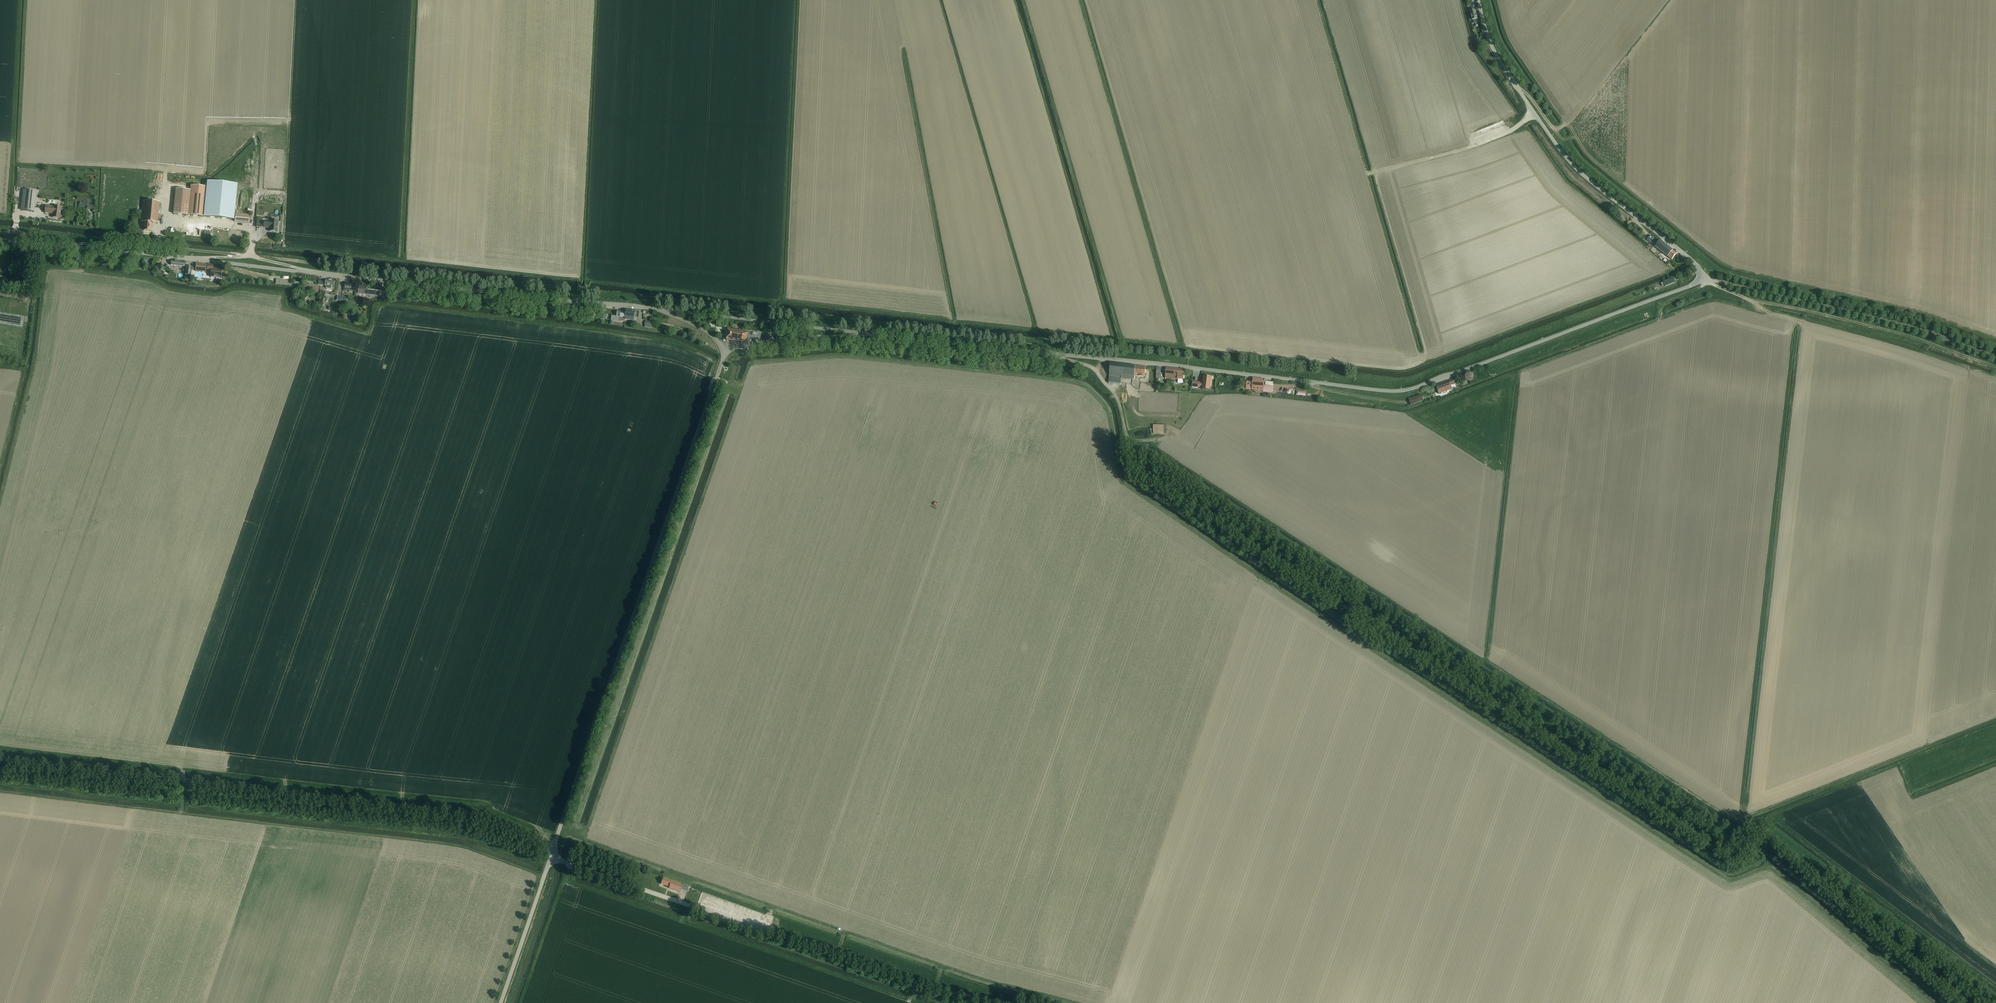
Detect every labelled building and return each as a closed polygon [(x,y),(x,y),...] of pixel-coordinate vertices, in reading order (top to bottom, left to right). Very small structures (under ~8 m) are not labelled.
[(206,186),(203,216),(234,219),(235,206),(237,184),(206,181),(206,186)] [(188,215),(203,216),(206,186),(191,184),(191,185),(191,190),(188,215)] [(176,188),(174,213),(188,215),(191,190),(176,188)] [(36,191),(24,190),(22,210),(34,211),(36,191)] [(158,223),(158,217),(161,218),(161,210),(159,209),(160,202),(144,201),(142,221),(142,225),(144,225),(144,230),(150,231),(151,222),(158,223)] [(54,206),(46,205),(45,213),(53,214),(52,217),(61,218),(62,207),(54,206)] [(235,213),(235,221),(249,222),(250,214),(235,213)] [(278,221),(270,220),(257,218),(256,228),(263,228),(263,227),(267,228),(267,227),(269,227),(269,231),(277,232),(278,221)] [(1672,259),(1675,255),(1677,253),(1660,240),(1659,241),(1651,235),(1647,240),(1668,256),(1672,259)] [(205,272),(206,264),(196,263),(196,267),(192,266),(191,269),(195,270),(195,271),(205,272)] [(222,269),(215,268),(213,268),(214,264),(208,264),(207,270),(210,271),(210,277),(221,278),(222,269)] [(1665,285),(1665,286),(1675,282),(1674,277),(1663,282),(1661,283),(1662,286),(1665,285)] [(319,283),(319,284),(325,285),(325,286),(326,286),(326,288),(331,289),(331,286),(334,286),(335,281),(326,279),(326,282),(319,281),(319,283)] [(354,283),(345,282),(344,290),(353,291),(354,283)] [(367,289),(368,284),(359,283),(358,293),(381,295),(381,291),(367,289)] [(626,312),(625,319),(634,320),(635,313),(636,313),(636,311),(635,311),(635,310),(626,309),(626,312)] [(611,320),(618,321),(625,322),(625,319),(626,312),(618,311),(617,316),(612,315),(611,320)] [(746,341),(748,331),(728,328),(726,339),(746,341)] [(1120,383),(1121,378),(1132,380),(1132,378),(1134,378),(1135,376),(1145,377),(1146,366),(1111,363),(1110,376),(1109,382),(1120,383)] [(1183,379),(1184,379),(1184,369),(1166,368),(1166,378),(1178,379),(1178,382),(1183,383),(1183,379)] [(1202,386),(1202,389),(1210,390),(1212,376),(1204,375),(1203,384),(1202,386)] [(1264,386),(1264,381),(1265,379),(1253,378),(1253,380),(1247,379),(1247,385),(1249,385),(1249,389),(1263,390),(1263,391),(1273,392),(1273,387),(1273,383),(1266,382),(1265,386),(1264,386)] [(1436,385),(1439,392),(1439,394),(1452,389),(1452,390),(1457,388),(1455,384),(1456,384),(1454,378),(1436,385)] [(1424,401),(1422,396),(1421,394),(1409,398),(1411,405),(1424,401)] [(1153,424),(1153,430),(1153,433),(1163,433),(1166,433),(1166,424),(1153,424)] [(661,884),(669,887),(672,881),(663,878),(661,884)] [(672,881),(669,887),(669,888),(680,892),(681,889),(687,891),(689,885),(683,883),(683,885),(672,881)]
